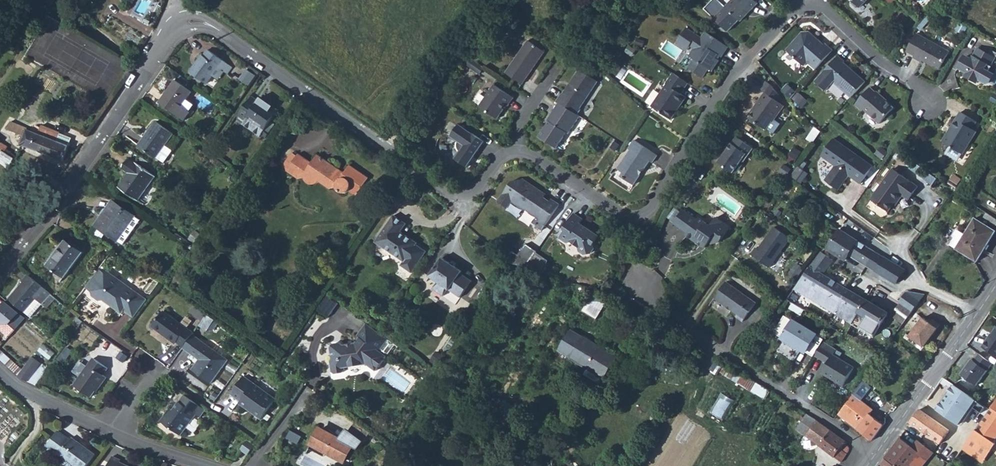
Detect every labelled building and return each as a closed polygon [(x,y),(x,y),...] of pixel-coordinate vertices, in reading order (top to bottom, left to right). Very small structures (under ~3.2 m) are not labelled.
[(738,19),(725,7),(718,0),(711,0),(703,8),(727,31),(738,19)] [(741,21),(747,15),(747,11),(749,9),(752,9),(758,3),(757,1),(758,0),(732,0),(725,7),(738,19),(741,21)] [(3,4),(1,9),(11,13),(12,7),(3,4)] [(716,58),(718,55),(721,57),(728,47),(706,31),(702,38),(687,28),(677,42),(688,50),(691,46),(694,49),(689,56),(695,59),(689,67),(703,77),(709,69),(712,71),(719,60),(716,58)] [(822,47),(819,44),(821,42),(810,32),(802,32),(787,50),(805,66),(808,62),(816,69),(833,50),(826,43),(822,47)] [(930,63),(940,68),(950,51),(925,37),(914,58),(921,62),(922,60),(929,64),(930,63)] [(523,84),(545,52),(528,40),(506,73),(523,84)] [(988,65),(992,56),(977,48),(971,58),(967,56),(964,57),(958,68),(964,71),(967,73),(966,76),(978,83),(980,79),(987,83),(990,83),(995,74),(989,72),(992,67),(991,66),(988,65)] [(233,67),(208,50),(204,56),(203,55),(191,72),(207,84),(213,76),(219,67),(224,71),(228,74),(233,67)] [(865,81),(844,62),(845,61),(839,56),(816,81),(826,90),(834,82),(851,98),(865,81)] [(466,64),(470,67),(475,61),(470,57),(466,64)] [(470,67),(480,74),(484,67),(475,61),(470,67)] [(219,79),(224,71),(219,67),(213,76),(219,79)] [(580,109),(598,82),(579,69),(563,95),(562,94),(557,101),(559,103),(578,115),(581,110),(580,109)] [(672,120),(686,97),(681,93),(688,83),(673,73),(666,83),(667,84),(660,93),(662,95),(654,108),(672,120)] [(183,106),(193,92),(176,80),(160,103),(185,120),(191,112),(183,106)] [(750,118),(766,129),(772,121),(773,121),(784,106),(780,103),(776,100),(779,95),(771,85),(767,82),(761,90),(765,93),(756,106),(757,107),(750,118)] [(508,106),(514,98),(495,84),(480,106),(498,119),(504,109),(503,108),(506,104),(508,106)] [(796,92),(788,85),(784,90),(791,98),(796,92)] [(863,109),(880,124),(894,108),(883,98),(884,97),(877,91),(876,92),(870,87),(856,105),(862,110),(863,109)] [(652,106),(654,108),(662,95),(660,93),(652,106)] [(271,122),(278,112),(261,99),(259,101),(253,97),(237,119),(261,136),(262,136),(271,122)] [(568,134),(580,116),(578,115),(559,103),(548,120),(549,121),(539,136),(557,148),(567,133),(568,134)] [(977,131),(973,129),(977,122),(961,112),(943,142),(963,154),(977,131)] [(166,145),(174,134),(157,121),(139,146),(157,158),(157,157),(164,163),(173,150),(166,145)] [(470,121),(467,126),(488,139),(491,134),(470,121)] [(69,146),(72,138),(59,133),(59,132),(42,125),(41,128),(41,127),(40,127),(40,126),(39,126),(38,126),(37,126),(36,126),(35,126),(35,127),(34,127),(34,128),(33,129),(33,130),(33,131),(33,132),(29,130),(30,129),(12,122),(7,129),(26,136),(23,145),(64,161),(69,146)] [(266,139),(276,124),(271,122),(262,136),(266,139)] [(455,159),(467,167),(485,141),(473,133),(473,134),(460,124),(451,136),(458,141),(457,143),(457,146),(457,148),(458,150),(459,151),(460,152),(455,159)] [(166,145),(173,150),(181,139),(174,134),(166,145)] [(744,162),(753,148),(737,136),(732,143),(731,142),(723,153),(723,156),(719,162),(733,173),(740,162),(744,162)] [(873,166),(834,138),(822,156),(835,166),(825,180),(839,190),(849,176),(860,184),(873,166)] [(657,155),(635,140),(629,149),(631,150),(618,169),(624,173),(621,177),(633,185),(650,161),(652,162),(657,155)] [(0,143),(0,148),(3,151),(6,152),(9,148),(1,142),(0,143)] [(0,156),(0,159),(11,166),(16,158),(6,152),(3,151),(0,156)] [(283,166),(288,170),(298,156),(293,153),(283,166)] [(369,178),(350,165),(345,172),(318,154),(312,163),(299,154),(298,156),(288,170),(288,171),(299,178),(305,177),(306,174),(307,172),(310,166),(323,174),(319,180),(331,188),(336,187),(337,188),(338,190),(339,191),(340,192),(342,193),(344,193),(346,193),(348,192),(350,191),(357,196),(369,178)] [(158,168),(141,156),(138,160),(155,172),(158,168)] [(138,200),(155,176),(137,162),(135,164),(130,159),(123,168),(129,173),(119,187),(138,200)] [(323,174),(310,166),(307,172),(306,174),(305,177),(306,179),(307,181),(309,182),(312,183),(314,183),(316,182),(318,182),(319,180),(323,174)] [(871,199),(888,211),(894,204),(896,205),(903,195),(909,200),(918,187),(893,169),(871,199)] [(937,179),(927,171),(922,177),(932,185),(937,179)] [(560,204),(552,199),(550,202),(544,198),(540,195),(539,190),(523,179),(512,181),(498,202),(507,208),(512,201),(525,210),(525,209),(539,218),(537,220),(545,226),(560,204)] [(118,240),(135,216),(113,201),(107,210),(104,208),(100,215),(102,217),(96,226),(118,241),(118,240)] [(701,244),(706,248),(709,243),(711,244),(720,242),(730,227),(717,218),(711,226),(699,218),(698,220),(683,210),(674,223),(688,233),(687,235),(700,245),(701,244)] [(994,230),(995,228),(995,219),(987,213),(981,222),(994,230)] [(593,244),(599,236),(580,224),(583,220),(574,214),(564,228),(565,231),(561,238),(567,242),(572,242),(580,247),(581,251),(585,254),(591,253),(594,249),(593,244)] [(407,224),(394,215),(376,242),(404,261),(402,265),(413,272),(427,251),(417,245),(418,243),(401,232),(407,224)] [(118,240),(124,245),(141,220),(135,216),(118,240)] [(977,262),(995,231),(994,230),(981,222),(975,218),(965,234),(957,249),(977,262)] [(756,248),(751,255),(770,268),(790,238),(774,227),(758,249),(756,248)] [(897,265),(840,229),(828,249),(846,260),(848,255),(885,277),(896,284),(905,270),(897,265)] [(950,245),(957,249),(965,234),(959,230),(950,245)] [(64,278),(82,252),(65,239),(47,266),(64,278)] [(521,240),(516,251),(522,254),(527,243),(521,240)] [(527,245),(522,255),(514,251),(510,257),(543,275),(552,258),(527,245)] [(787,299),(805,310),(810,304),(812,300),(852,324),(853,324),(867,300),(823,274),(833,260),(824,254),(821,251),(792,292),(787,299)] [(472,280),(461,273),(463,271),(442,258),(430,276),(438,282),(433,289),(443,296),(448,289),(461,297),(472,280)] [(147,300),(100,266),(85,288),(91,292),(92,295),(99,301),(103,300),(122,313),(124,310),(134,318),(147,300)] [(9,299),(31,317),(42,304),(51,294),(28,274),(22,281),(23,282),(9,299)] [(736,316),(743,321),(756,303),(726,281),(715,298),(737,314),(736,316)] [(892,326),(899,331),(925,294),(908,291),(906,292),(902,298),(899,302),(901,303),(892,315),(897,319),(892,326)] [(42,304),(47,308),(55,298),(51,294),(42,304)] [(606,302),(592,294),(588,302),(602,310),(606,302)] [(329,295),(322,308),(334,314),(341,302),(329,295)] [(853,324),(874,337),(888,313),(867,300),(853,324)] [(190,312),(203,321),(207,315),(194,305),(190,312)] [(194,333),(164,311),(152,327),(176,344),(178,342),(184,347),(194,333)] [(200,325),(207,330),(215,320),(207,315),(203,321),(200,325)] [(803,350),(814,356),(815,355),(823,341),(824,340),(785,316),(775,333),(783,338),(783,342),(800,352),(803,350)] [(74,321),(80,326),(82,323),(83,322),(77,317),(74,321)] [(924,346),(940,325),(933,320),(931,323),(923,318),(910,336),(924,346)] [(380,351),(388,339),(380,333),(366,323),(358,336),(360,338),(356,343),(344,346),(340,343),(333,344),(331,347),(333,359),(331,361),(333,371),(336,374),(343,372),(345,369),(345,367),(367,364),(376,371),(387,356),(380,351)] [(987,339),(986,338),(982,345),(995,355),(995,325),(987,339)] [(588,368),(605,378),(618,357),(610,352),(605,350),(571,330),(559,350),(588,368)] [(228,360),(199,339),(189,352),(200,360),(192,369),(211,383),(228,360)] [(395,344),(388,339),(380,351),(387,356),(395,344)] [(822,373),(843,385),(855,367),(833,355),(837,350),(823,341),(815,355),(828,363),(822,373)] [(41,351),(52,358),(56,352),(45,345),(41,351)] [(0,349),(0,360),(18,376),(23,370),(0,349)] [(993,364),(979,353),(974,361),(972,359),(961,374),(977,386),(993,364)] [(20,378),(37,386),(49,369),(35,358),(33,357),(23,370),(18,376),(20,378)] [(107,377),(103,375),(108,368),(93,358),(75,385),(91,397),(100,384),(101,385),(107,377)] [(584,374),(601,384),(605,378),(588,368),(584,374)] [(276,399),(244,376),(231,394),(241,401),(240,404),(262,419),(276,399)] [(744,385),(765,398),(769,391),(748,378),(744,385)] [(975,400),(952,385),(935,410),(958,425),(975,400)] [(724,393),(713,411),(724,418),(735,400),(724,393)] [(838,414),(872,441),(884,425),(870,414),(873,409),(853,394),(838,414)] [(201,417),(206,410),(185,395),(173,410),(170,408),(161,421),(182,435),(197,414),(201,417)] [(961,450),(982,463),(995,442),(995,400),(961,450)] [(948,430),(940,424),(926,414),(929,410),(922,406),(910,423),(940,444),(950,430),(948,430)] [(846,442),(826,427),(817,421),(807,414),(797,428),(842,462),(847,453),(849,451),(849,450),(849,448),(848,447),(847,445),(844,445),(846,442)] [(327,451),(345,461),(347,458),(352,460),(358,450),(362,444),(353,438),(348,443),(342,439),(329,430),(327,433),(320,429),(312,444),(327,451)] [(72,437),(71,439),(58,430),(47,446),(74,465),(87,465),(96,454),(72,437)] [(342,439),(348,443),(353,438),(362,444),(364,441),(348,431),(342,439)] [(880,465),(925,465),(929,461),(901,438),(880,465)] [(242,450),(249,455),(254,447),(256,445),(249,441),(242,450)] [(310,448),(325,456),(327,451),(312,444),(310,448)] [(120,462),(121,460),(113,456),(108,465),(127,465),(120,462)]
